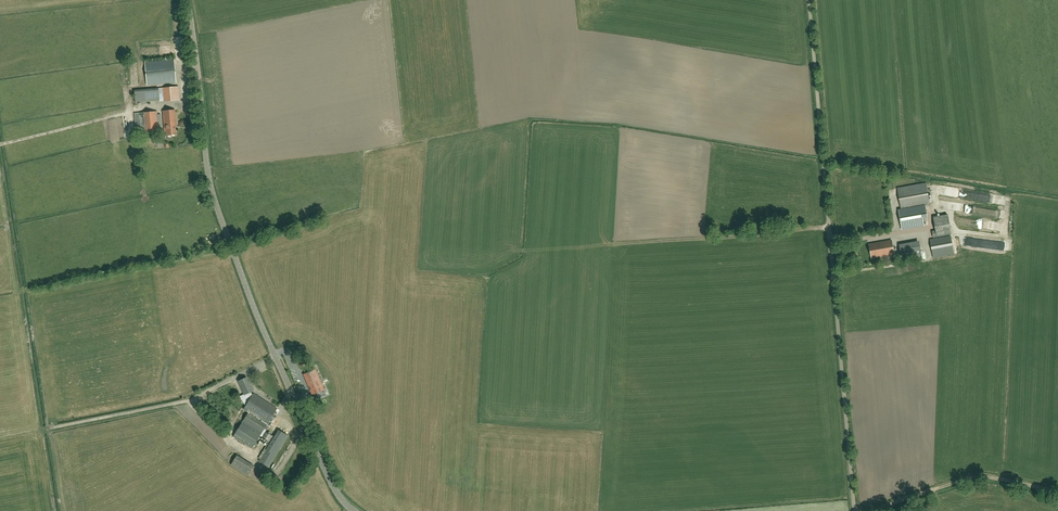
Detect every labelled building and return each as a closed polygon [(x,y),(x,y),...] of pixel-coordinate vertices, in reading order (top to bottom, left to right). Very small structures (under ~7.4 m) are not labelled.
[(174,60),(145,62),(147,85),(176,82),(174,60)] [(180,100),(179,87),(134,90),(135,102),(159,101),(164,101),(180,100)] [(175,127),(176,127),(177,127),(175,110),(163,111),(164,125),(172,125),(172,124),(173,123),(174,127),(175,127)] [(138,125),(138,129),(139,130),(146,130),(146,125),(149,125),(149,121),(148,113),(142,113),(142,118),(137,118),(138,125)] [(175,127),(176,127),(175,127),(174,127),(173,123),(172,124),(172,125),(164,125),(165,132),(167,132),(167,135),(176,134),(175,127)] [(924,226),(923,218),(928,217),(926,206),(930,205),(926,183),(897,188),(901,209),(898,210),(902,230),(924,226)] [(932,231),(934,237),(951,234),(947,215),(933,217),(936,231),(932,231)] [(930,240),(933,255),(933,257),(954,253),(953,251),(951,236),(930,240)] [(877,243),(869,245),(872,258),(894,254),(892,241),(880,243),(878,243),(877,243)] [(900,258),(920,255),(918,241),(897,244),(900,258)] [(315,369),(303,374),(309,387),(310,386),(311,389),(310,390),(312,395),(319,392),(324,390),(315,369)] [(246,377),(238,381),(244,394),(240,396),(245,406),(243,409),(248,412),(242,421),(233,436),(252,448),(277,409),(253,393),(252,395),(250,392),(253,391),(250,383),(249,384),(246,377)] [(278,430),(259,461),(268,467),(287,435),(278,430)] [(265,432),(262,437),(269,442),(272,436),(265,432)] [(234,455),(228,465),(247,475),(253,464),(234,455)]
